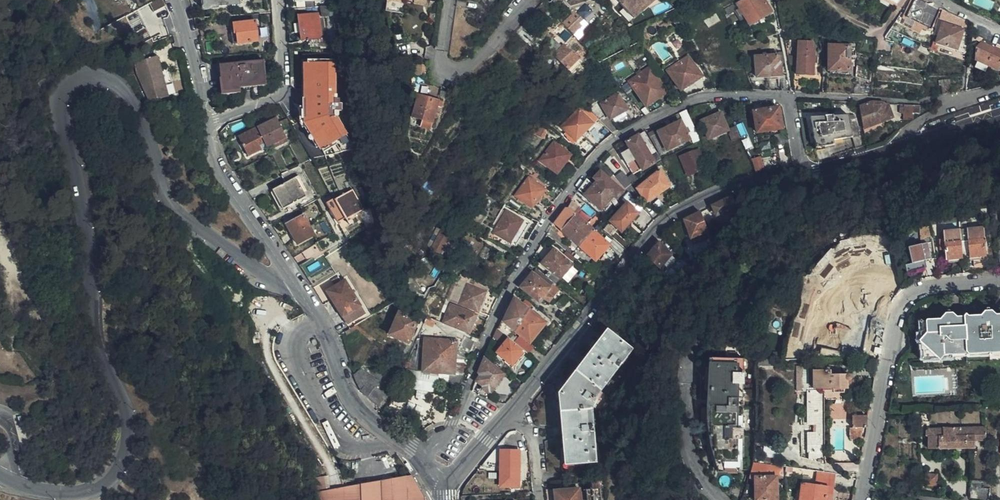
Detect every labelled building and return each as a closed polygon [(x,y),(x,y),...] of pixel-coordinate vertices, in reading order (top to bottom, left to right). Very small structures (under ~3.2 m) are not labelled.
[(100,18),(114,11),(113,7),(129,0),(93,0),(100,18)] [(136,13),(130,16),(142,42),(165,31),(160,19),(171,14),(164,0),(156,0),(135,10),(136,13)] [(402,0),(385,0),(383,14),(400,17),(401,2),(402,0)] [(425,9),(426,2),(413,0),(412,4),(412,7),(425,9)] [(634,21),(655,1),(653,0),(613,0),(634,21)] [(762,0),(745,0),(736,5),(749,26),(770,14),(762,0)] [(921,0),(912,0),(905,15),(930,27),(939,8),(921,0)] [(560,23),(562,25),(567,31),(572,36),(581,27),(578,24),(591,13),(584,6),(577,13),(575,10),(569,15),(560,23)] [(732,18),(737,15),(734,10),(735,9),(734,7),(728,10),(732,18)] [(322,39),(321,13),(300,14),(301,41),(322,39)] [(716,17),(697,25),(701,36),(720,28),(716,17)] [(956,50),(962,32),(942,24),(935,43),(956,50)] [(257,42),(255,25),(230,26),(232,45),(257,42)] [(520,29),(514,37),(523,44),(525,44),(529,37),(520,30),(520,29)] [(299,33),(287,34),(288,42),(299,41),(299,33)] [(671,38),(673,42),(681,38),(679,34),(671,38)] [(797,42),(797,57),(796,66),(797,75),(813,76),(813,63),(815,63),(815,59),(812,58),(812,51),(810,50),(810,43),(797,42)] [(546,51),(551,55),(558,48),(554,44),(546,51)] [(981,44),(974,51),(973,63),(976,65),(973,71),(983,76),(987,69),(995,73),(998,67),(999,68),(999,53),(981,44)] [(579,63),(562,45),(551,55),(568,74),(579,63)] [(848,72),(849,48),(829,48),(828,71),(848,72)] [(780,76),(779,64),(784,64),(781,53),(778,53),(778,56),(753,58),(756,79),(780,76)] [(162,80),(153,55),(151,57),(135,63),(149,101),(168,95),(167,93),(162,80)] [(796,66),(797,57),(787,57),(789,66),(796,66)] [(699,79),(686,60),(667,72),(680,91),(699,79)] [(264,85),(263,62),(221,65),(222,92),(240,90),(240,87),(264,85)] [(665,94),(648,69),(628,83),(644,107),(665,94)] [(189,86),(186,71),(162,80),(167,93),(168,95),(189,86)] [(794,92),(802,92),(802,90),(799,81),(792,80),(794,92)] [(939,82),(941,94),(949,93),(947,80),(939,82)] [(851,94),(869,95),(870,86),(852,85),(851,94)] [(323,123),(318,108),(320,107),(314,92),(299,98),(314,137),(332,130),(329,121),(323,123)] [(431,124),(436,102),(417,96),(410,119),(427,124),(431,124)] [(626,112),(618,96),(601,104),(608,120),(626,112)] [(859,108),(863,129),(879,123),(891,118),(887,108),(884,109),(882,103),(873,103),(859,108)] [(608,120),(601,104),(588,112),(612,134),(618,129),(608,120)] [(918,113),(919,105),(897,104),(897,112),(902,112),(902,118),(912,119),(912,112),(918,113)] [(781,129),(777,108),(753,112),(757,133),(781,129)] [(858,136),(853,108),(809,115),(815,149),(833,145),(833,141),(858,136)] [(575,141),(592,124),(578,111),(561,127),(575,141)] [(708,140),(727,131),(719,114),(700,122),(708,140)] [(281,130),(292,126),(288,119),(264,128),(262,124),(236,133),(243,152),(269,143),(270,146),(284,141),(281,130)] [(657,133),(665,151),(688,141),(680,123),(657,133)] [(734,139),(738,137),(734,127),(729,130),(734,139)] [(590,135),(599,145),(605,140),(604,139),(595,130),(590,135)] [(636,162),(642,170),(653,163),(651,157),(655,154),(643,133),(626,143),(629,149),(622,153),(630,166),(636,162)] [(657,133),(648,137),(658,155),(665,151),(657,133)] [(556,174),(569,156),(553,145),(540,163),(556,174)] [(701,167),(696,156),(693,150),(670,161),(678,177),(701,167)] [(601,164),(600,162),(594,169),(599,173),(594,180),(596,183),(593,186),(586,179),(577,191),(600,211),(612,198),(615,200),(621,194),(607,181),(612,175),(601,164)] [(639,179),(644,175),(642,170),(636,162),(630,166),(639,179)] [(303,194),(306,192),(294,170),(282,176),(285,182),(273,190),(283,209),(305,197),(303,194)] [(614,177),(626,190),(634,183),(622,170),(614,177)] [(668,188),(660,172),(649,181),(637,190),(640,196),(642,195),(647,203),(668,188)] [(543,191),(527,180),(515,196),(531,208),(543,191)] [(348,220),(367,211),(357,192),(355,190),(337,200),(335,198),(328,202),(338,223),(347,218),(348,220)] [(633,198),(627,192),(621,199),(627,204),(633,198)] [(731,201),(730,198),(712,207),(716,216),(734,207),(731,201)] [(592,231),(597,226),(569,202),(558,217),(553,225),(578,247),(592,231)] [(638,215),(627,204),(610,223),(621,233),(638,215)] [(514,247),(527,226),(506,213),(493,234),(514,247)] [(700,213),(683,221),(685,226),(689,239),(707,232),(700,213)] [(314,234),(304,216),(287,225),(297,245),(314,234)] [(906,275),(926,270),(924,262),(930,260),(926,245),(923,245),(922,240),(929,238),(928,228),(918,230),(920,246),(907,250),(911,265),(904,267),(906,275)] [(958,231),(958,230),(941,232),(942,240),(938,241),(939,251),(944,250),(945,261),(962,260),(961,259),(959,243),(958,231)] [(958,231),(961,259),(968,258),(973,257),(973,259),(974,267),(985,266),(984,256),(985,257),(983,230),(966,231),(966,230),(958,231)] [(441,231),(430,250),(438,255),(449,235),(441,231)] [(609,246),(592,231),(578,247),(595,262),(609,246)] [(325,242),(323,240),(302,253),(305,258),(314,253),(315,256),(329,248),(325,242)] [(658,245),(647,258),(659,270),(669,255),(658,245)] [(558,280),(570,267),(551,250),(545,256),(547,257),(541,265),(558,280)] [(569,262),(573,258),(570,255),(566,252),(563,256),(569,262)] [(885,267),(863,262),(859,277),(881,283),(885,267)] [(554,289),(555,286),(535,269),(520,289),(538,302),(541,298),(548,303),(557,292),(554,289)] [(366,315),(347,281),(327,293),(347,326),(366,315)] [(460,299),(458,305),(488,316),(492,308),(480,304),(485,293),(466,285),(464,292),(458,289),(455,296),(460,299)] [(514,332),(528,311),(514,300),(503,323),(500,321),(496,330),(509,340),(514,332)] [(867,325),(868,316),(875,317),(878,303),(865,301),(862,314),(844,311),(841,320),(843,321),(841,331),(867,336),(870,326),(867,325)] [(419,312),(414,309),(404,303),(390,337),(408,345),(418,321),(411,319),(412,316),(424,322),(426,318),(426,316),(419,312)] [(451,306),(443,324),(469,334),(476,316),(451,306)] [(528,311),(514,332),(523,340),(528,343),(529,343),(543,324),(528,311)] [(994,320),(998,319),(990,311),(987,314),(994,320)] [(998,319),(994,320),(987,314),(982,320),(958,322),(952,322),(947,317),(942,323),(930,324),(928,326),(929,329),(929,336),(924,335),(922,338),(923,351),(925,353),(939,352),(943,356),(952,356),(952,351),(978,349),(981,354),(993,353),(993,348),(999,348),(999,319),(998,319)] [(432,325),(433,321),(427,318),(426,316),(426,318),(424,322),(432,325)] [(448,374),(448,383),(455,385),(458,386),(466,366),(468,358),(464,352),(459,351),(460,344),(463,336),(455,333),(455,330),(426,328),(423,373),(448,374)] [(523,351),(509,340),(496,330),(491,341),(501,348),(497,354),(511,366),(523,351)] [(564,485),(598,482),(591,403),(631,351),(605,330),(595,342),(588,352),(565,382),(556,394),(560,436),(562,467),(564,485)] [(474,342),(463,336),(460,344),(459,351),(464,352),(468,358),(474,342)] [(787,360),(800,359),(800,348),(787,348),(787,360)] [(993,348),(993,353),(981,354),(978,349),(952,351),(952,356),(943,356),(939,352),(925,353),(925,361),(999,356),(999,348),(993,348)] [(484,358),(477,375),(480,377),(477,383),(483,389),(481,391),(487,395),(489,393),(490,393),(505,375),(484,358)] [(741,459),(741,406),(742,361),(710,360),(706,397),(706,419),(709,441),(719,470),(738,468),(738,460),(741,459)] [(358,384),(362,393),(376,404),(383,394),(377,389),(380,384),(361,368),(354,375),(358,384)] [(406,368),(389,407),(427,421),(441,386),(448,383),(448,374),(423,373),(406,368)] [(811,389),(820,389),(830,388),(830,389),(839,389),(839,383),(842,384),(842,371),(826,371),(826,369),(811,369),(811,389)] [(820,391),(806,392),(807,424),(814,424),(815,433),(807,433),(807,436),(808,459),(823,459),(822,448),(820,392),(820,391)] [(861,441),(865,428),(865,417),(852,417),(852,429),(848,429),(848,441),(861,441)] [(985,441),(985,427),(965,428),(928,430),(929,448),(940,448),(973,447),(973,442),(985,441)] [(764,446),(762,455),(776,458),(777,449),(764,446)] [(518,488),(519,453),(501,452),(500,488),(518,488)] [(752,463),(748,478),(754,478),(755,499),(777,499),(776,477),(782,477),(781,467),(752,463)] [(816,472),(815,486),(802,486),(801,499),(831,499),(833,474),(816,472)] [(315,499),(425,499),(424,497),(421,491),(412,475),(313,493),(315,499)] [(309,479),(313,493),(330,489),(326,476),(309,479)] [(938,489),(938,476),(925,476),(925,488),(938,489)] [(990,487),(985,487),(984,482),(971,481),(969,498),(974,499),(990,499),(990,487)] [(546,493),(546,499),(581,499),(580,490),(565,491),(546,493)]
